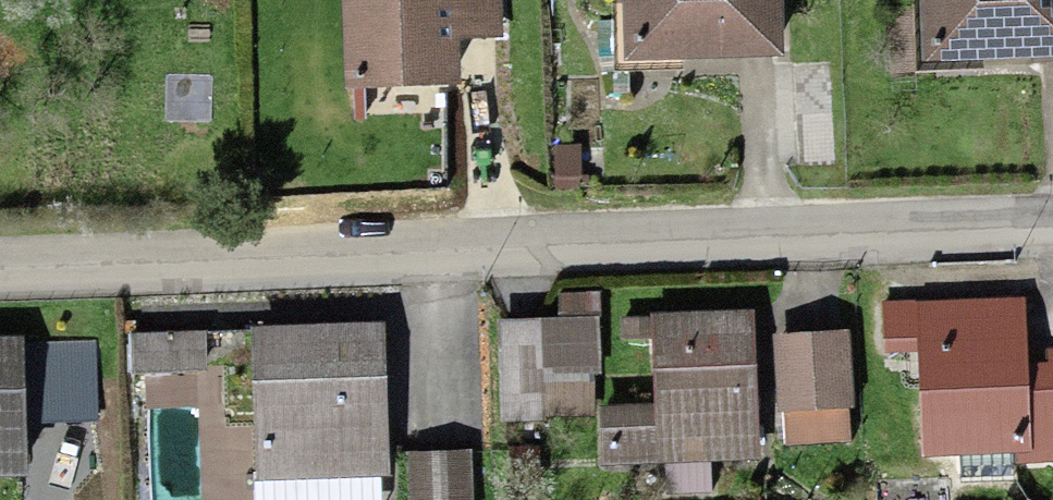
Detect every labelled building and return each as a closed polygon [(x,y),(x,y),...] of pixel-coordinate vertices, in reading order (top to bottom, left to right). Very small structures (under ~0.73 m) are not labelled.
[(334,100),(445,98),(444,45),(493,45),(492,0),(332,0),(334,100)] [(613,74),(766,73),(766,0),(613,0),(613,74)] [(917,77),(1052,73),(1052,0),(915,0),(917,77)] [(884,316),(886,362),(914,361),(918,463),(1052,458),(1052,368),(1041,368),(1042,383),(1015,383),(1012,312),(884,316)] [(751,326),(646,328),(648,418),(600,419),(602,471),(663,470),(705,469),(755,468),(751,326)] [(581,331),(493,332),(494,437),(540,437),(539,384),(582,384),(581,331)] [(370,338),(243,342),(248,496),(375,492),(370,338)] [(837,347),(769,349),(771,458),(840,456),(837,347)] [(197,348),(123,348),(122,386),(197,387),(197,348)] [(9,487),(8,356),(0,356),(0,487),(9,487)] [(400,464),(400,499),(459,499),(458,463),(400,464)] [(705,469),(663,470),(664,499),(706,499),(705,469)]
